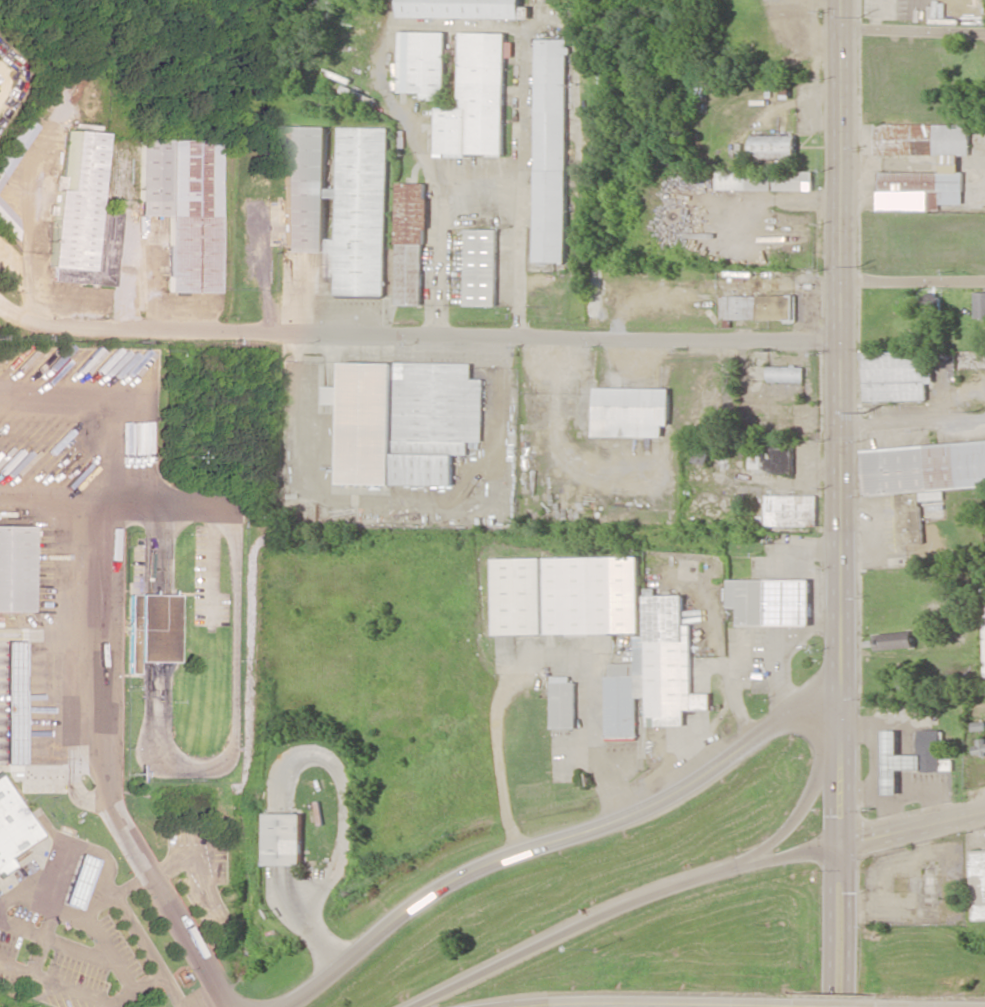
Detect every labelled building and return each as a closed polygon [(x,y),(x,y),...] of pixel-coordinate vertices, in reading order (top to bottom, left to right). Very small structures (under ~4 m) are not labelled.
[(519,0),(398,0),(398,17),(519,19),(519,0)] [(398,92),(443,93),(444,32),(399,31),(398,92)] [(435,155),(503,156),(504,56),(511,56),(511,42),(504,42),(504,32),(458,32),(458,108),(436,107),(435,155)] [(533,262),(564,262),(566,39),(534,39),(533,262)] [(35,126),(22,118),(0,153),(0,184),(35,126)] [(969,124),(876,124),(875,155),(940,155),(940,172),(879,172),(878,210),(939,210),(939,204),(963,205),(963,172),(958,172),(958,155),(969,155),(969,124)] [(281,252),(325,253),(325,276),(335,276),(335,297),(384,298),(386,127),(337,127),(336,189),(325,189),(325,127),(282,127),(281,252)] [(114,287),(120,213),(97,211),(103,133),(70,131),(65,191),(55,190),(48,268),(54,268),(53,282),(114,287)] [(751,159),(795,160),(795,135),(752,135),(751,159)] [(138,216),(166,216),(166,293),(216,293),(217,140),(138,140),(138,216)] [(718,189),(812,191),(812,171),(718,169),(718,189)] [(396,305),(423,305),(424,183),(397,183),(396,305)] [(10,237),(18,223),(0,203),(0,226),(10,237)] [(496,230),(465,229),(465,306),(495,306),(496,230)] [(984,318),(984,292),(974,292),(974,319),(984,318)] [(720,295),(720,319),(793,320),(794,296),(720,295)] [(940,297),(923,296),(922,316),(939,316),(940,297)] [(926,400),(925,351),(864,352),(865,401),(926,400)] [(340,484),(452,485),(452,455),(467,455),(467,441),(481,441),(482,379),(470,379),(470,364),(341,362),(341,387),(322,387),(322,404),(341,404),(340,484)] [(767,381),(804,382),(804,367),(768,366),(767,381)] [(669,389),(594,388),(593,436),(662,437),(662,425),(668,425),(669,389)] [(864,496),(895,494),(898,545),(921,544),(918,499),(929,498),(929,500),(941,499),(940,489),(984,486),(984,441),(861,448),(864,496)] [(816,496),(766,495),(765,526),(816,527),(816,496)] [(33,524),(0,523),(0,613),(32,613),(33,524)] [(639,556),(493,558),(495,635),(640,633),(639,556)] [(810,580),(728,579),(728,607),(737,607),(737,626),(810,627),(810,580)] [(124,676),(124,594),(172,595),(171,662),(134,662),(134,675),(124,676)] [(605,739),(636,738),(636,697),(646,697),(647,726),(685,726),(684,710),(711,709),(710,693),(691,693),(691,625),(684,625),(683,595),(645,596),(645,636),(635,636),(636,663),(610,663),(610,676),(605,676),(605,739)] [(875,633),(875,649),(912,648),(912,633),(875,633)] [(2,766),(21,766),(22,642),(3,642),(2,766)] [(551,728),(576,727),(576,678),(551,678),(551,728)] [(882,731),(883,792),(898,791),(897,771),(952,770),(952,760),(941,760),(941,730),(918,730),(918,754),(898,754),(897,731),(882,731)] [(13,866),(9,859),(40,837),(0,777),(0,874),(13,866)] [(303,814),(266,813),(266,865),(303,865),(303,814)] [(968,850),(971,921),(984,920),(984,850),(968,850)] [(71,911),(89,859),(70,852),(50,904),(71,911)]
